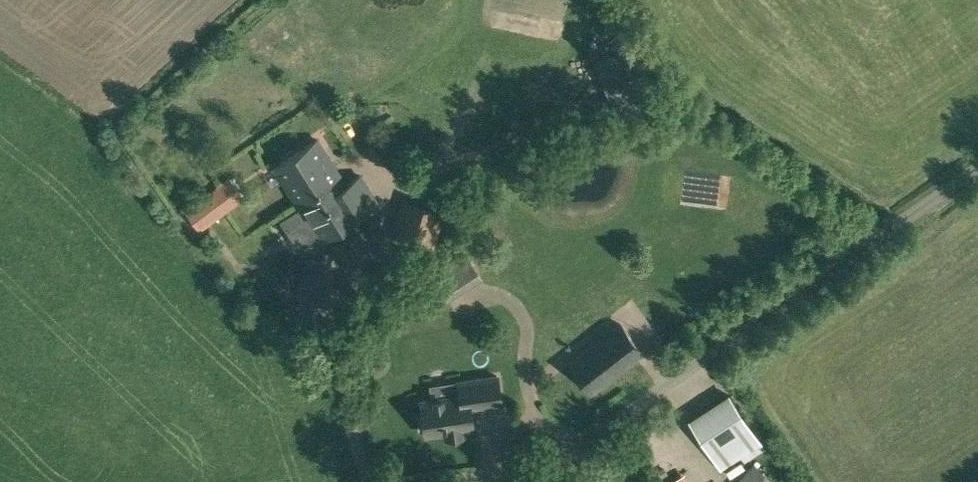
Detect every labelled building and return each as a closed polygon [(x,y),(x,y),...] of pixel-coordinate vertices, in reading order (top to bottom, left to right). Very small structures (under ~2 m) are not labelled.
[(631,49),(595,64),(619,118),(655,102),(631,49)] [(297,203),(340,176),(316,139),(274,167),(297,203)] [(340,176),(297,203),(321,240),(363,212),(362,210),(376,201),(359,175),(345,184),(340,176)] [(233,200),(223,186),(212,194),(222,208),(233,200)] [(212,194),(203,200),(214,214),(222,208),(212,194)] [(396,215),(439,228),(444,211),(400,199),(396,215)] [(439,228),(396,215),(391,236),(433,247),(439,228)] [(331,300),(324,257),(301,260),(307,304),(331,300)] [(592,389),(642,352),(620,323),(570,361),(592,389)] [(501,403),(497,375),(458,380),(460,394),(421,400),(423,416),(419,416),(421,429),(425,428),(425,432),(445,429),(446,436),(464,433),(463,427),(473,425),(470,407),(501,403)] [(720,467),(762,443),(729,392),(688,417),(720,467)] [(738,481),(774,481),(754,464),(738,481)] [(691,471),(667,481),(696,481),(691,471)]
